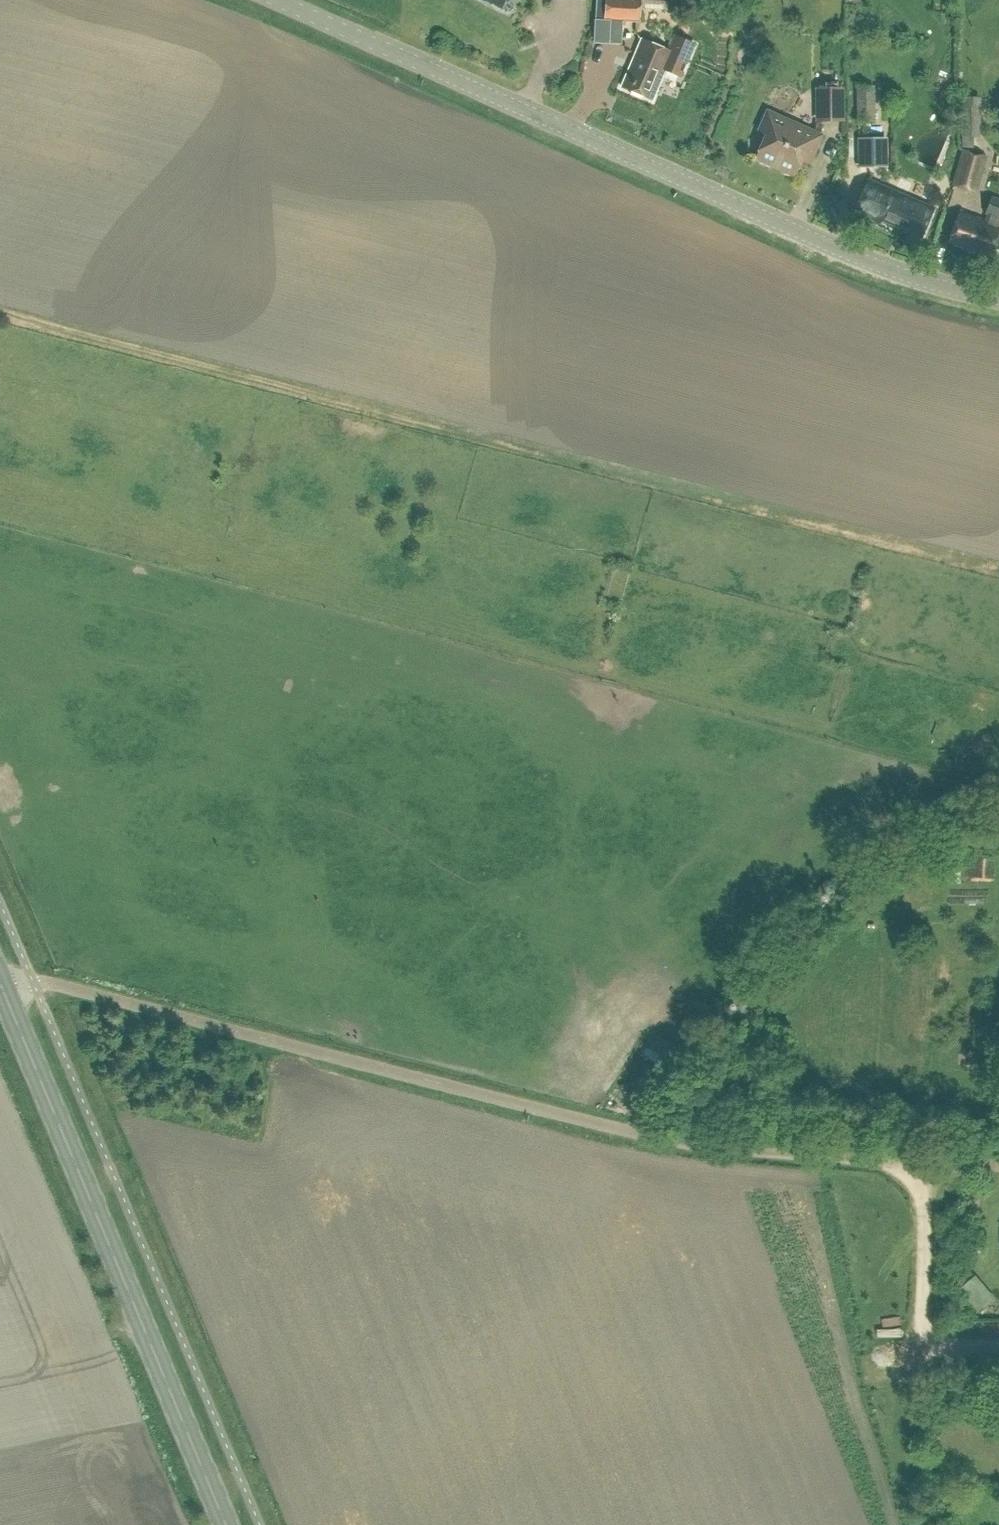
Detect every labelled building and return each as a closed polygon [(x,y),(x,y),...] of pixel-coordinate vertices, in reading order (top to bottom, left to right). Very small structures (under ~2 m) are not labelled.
[(595,29),(603,32),(603,41),(619,42),(620,22),(640,23),(641,9),(667,10),(667,0),(596,0),(595,29)] [(694,45),(674,37),(668,51),(641,39),(621,87),(651,100),(664,70),(680,77),(694,45)] [(596,40),(592,55),(601,58),(606,43),(596,40)] [(844,122),(843,87),(814,88),(815,122),(844,122)] [(875,122),(874,88),(857,89),(857,123),(875,122)] [(981,97),(961,97),(960,137),(980,137),(981,97)] [(820,134),(767,111),(759,129),(767,133),(756,157),(794,174),(803,152),(811,156),(820,134)] [(887,169),(886,137),(857,138),(858,170),(887,169)] [(986,156),(961,149),(951,186),(976,193),(986,156)] [(934,208),(868,180),(853,214),(878,225),(880,221),(920,239),(934,208)] [(958,214),(948,243),(988,257),(998,228),(997,228),(998,222),(998,196),(992,193),(985,211),(989,213),(985,224),(958,214)]
